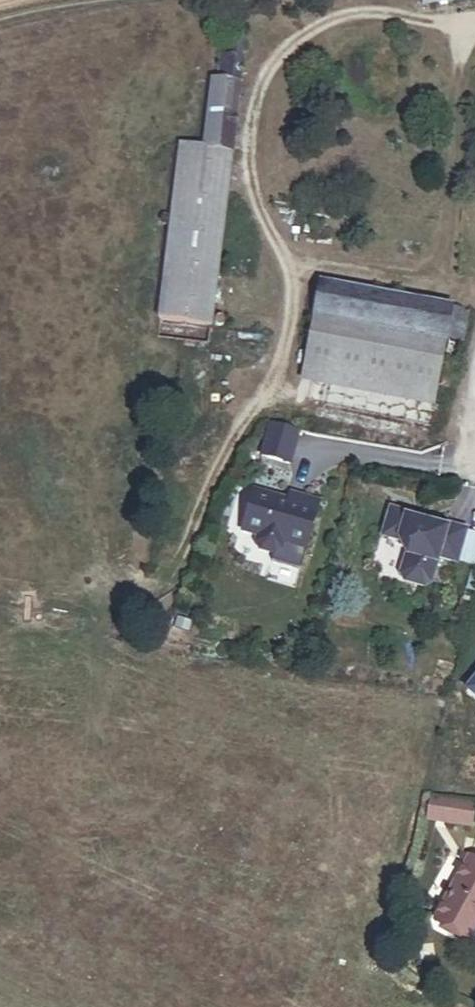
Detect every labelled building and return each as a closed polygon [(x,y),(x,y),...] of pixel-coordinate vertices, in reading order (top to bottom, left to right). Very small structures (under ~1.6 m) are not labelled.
[(190,145),(219,149),(234,36),(221,34),(215,78),(199,76),(190,145)] [(146,315),(159,317),(182,144),(169,142),(146,315)] [(159,317),(197,322),(219,149),(190,145),(182,144),(159,317)] [(435,406),(447,340),(453,307),(319,284),(302,383),(435,406)] [(466,344),(472,311),(453,307),(447,340),(466,344)] [(282,496),(242,484),(229,525),(246,530),(244,537),(247,543),(262,548),(268,544),(271,537),(293,544),(307,497),(291,492),(289,498),(282,496)] [(289,498),(291,492),(284,490),(282,496),(289,498)] [(444,558),(454,526),(434,520),(432,526),(394,514),(396,509),(378,504),(371,530),(388,535),(395,551),(390,570),(393,576),(412,582),(418,578),(426,552),(444,558)] [(434,520),(396,509),(394,514),(432,526),(434,520)] [(433,798),(429,824),(474,831),(474,821),(474,805),(433,798)] [(469,942),(474,931),(474,867),(465,861),(432,922),(469,942)]
